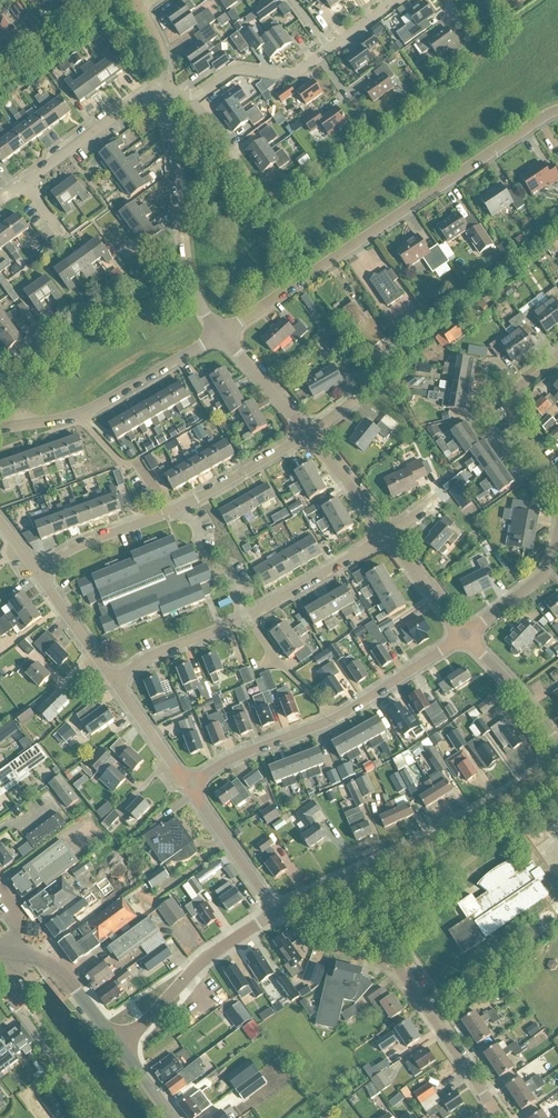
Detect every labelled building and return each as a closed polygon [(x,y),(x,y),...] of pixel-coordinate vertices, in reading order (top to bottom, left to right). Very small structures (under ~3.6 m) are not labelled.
[(75,12),(85,5),(81,0),(58,0),(64,8),(55,14),(61,22),(75,12)] [(166,15),(173,25),(190,14),(196,10),(191,4),(189,0),(187,0),(182,3),(166,15)] [(227,11),(238,3),(236,0),(219,0),(227,11)] [(261,22),(278,10),(271,0),(254,12),(261,22)] [(341,3),(340,0),(324,0),(331,10),(341,3)] [(405,28),(397,34),(405,45),(413,40),(427,30),(423,24),(434,16),(425,3),(409,14),(414,21),(405,28)] [(16,19),(25,12),(19,4),(10,11),(16,19)] [(201,32),(210,25),(216,21),(208,10),(194,20),(190,14),(173,25),(181,36),(196,25),(201,32)] [(41,32),(29,15),(24,19),(36,35),(41,32)] [(4,18),(0,21),(0,53),(1,55),(21,40),(12,28),(11,28),(4,18)] [(270,35),(281,51),(292,44),(280,27),(276,22),(272,25),(276,30),(270,35)] [(239,34),(245,30),(240,24),(235,28),(239,34)] [(376,38),(385,32),(379,24),(371,30),(376,38)] [(184,54),(192,64),(215,48),(210,42),(218,37),(210,25),(201,32),(195,37),(200,44),(184,54)] [(271,59),(281,51),(270,35),(264,39),(255,27),(244,35),(257,53),(263,48),(271,59)] [(456,41),(448,29),(431,41),(426,34),(414,42),(423,55),(432,48),(437,55),(456,41)] [(356,72),(372,60),(367,53),(378,45),(371,35),(359,43),(363,48),(347,60),(356,72)] [(222,43),(215,48),(192,64),(199,75),(215,65),(219,70),(230,63),(222,52),(222,43)] [(400,51),(395,45),(389,49),(394,56),(400,51)] [(102,65),(114,82),(119,78),(117,76),(123,72),(108,51),(103,55),(107,61),(102,65)] [(82,62),(77,54),(70,59),(75,67),(82,62)] [(114,82),(102,65),(96,69),(91,63),(87,67),(102,87),(108,83),(109,85),(114,82)] [(374,103),(394,88),(389,82),(395,78),(385,65),(374,73),(379,79),(364,90),(374,103)] [(96,91),(102,87),(87,67),(82,70),(86,76),(81,80),(93,97),(98,94),(96,91)] [(93,97),(81,80),(75,85),(70,79),(66,82),(81,103),(87,98),(88,101),(93,97)] [(261,83),(260,84),(266,91),(266,92),(275,86),(273,83),(261,81),(261,83)] [(307,105),(323,94),(313,81),(297,92),(307,105)] [(225,122),(243,109),(239,105),(247,99),(239,87),(226,96),(230,102),(218,111),(225,122)] [(283,102),(295,93),(291,87),(278,96),(283,102)] [(271,95),(268,91),(262,96),(267,104),(271,101),(270,99),(271,95)] [(42,97),(60,121),(72,113),(61,98),(54,103),(47,94),(42,97)] [(49,130),(60,121),(42,97),(38,101),(45,110),(38,115),(49,130)] [(243,109),(225,122),(233,133),(250,121),(254,126),(265,119),(256,107),(246,114),(243,109)] [(347,123),(337,108),(321,119),(317,113),(304,122),(312,133),(322,126),(329,136),(347,123)] [(49,130),(38,115),(32,120),(24,110),(20,114),(37,138),(49,130)] [(26,146),(37,138),(20,114),(15,117),(22,127),(15,132),(26,146)] [(255,162),(272,150),(268,145),(278,138),(270,126),(259,134),(263,140),(247,151),(255,162)] [(15,132),(9,137),(2,127),(0,128),(0,135),(14,155),(26,146),(15,132)] [(14,155),(0,135),(0,160),(3,163),(14,155)] [(106,168),(123,155),(118,150),(124,145),(121,140),(100,156),(105,161),(102,163),(106,168)] [(272,150),(255,162),(263,174),(276,164),(280,170),(291,162),(282,150),(275,155),(272,150)] [(116,177),(136,161),(140,159),(136,154),(127,161),(123,155),(106,168),(109,172),(111,171),(116,177)] [(304,162),(306,166),(315,160),(313,156),(304,162)] [(136,161),(116,177),(120,182),(118,184),(124,193),(127,191),(131,197),(152,182),(148,178),(142,182),(138,176),(143,173),(139,167),(140,166),(136,161)] [(542,163),(533,169),(534,170),(521,178),(532,194),(548,183),(550,185),(557,180),(557,174),(552,165),(546,169),(542,163)] [(61,184),(74,201),(79,196),(84,202),(89,199),(73,178),(67,183),(66,180),(61,184)] [(84,180),(79,184),(84,192),(90,188),(84,180)] [(68,205),(74,201),(61,184),(56,187),(58,189),(52,194),(56,199),(52,202),(56,207),(60,204),(67,214),(73,211),(68,205)] [(513,187),(506,192),(501,185),(480,199),(485,205),(484,206),(484,208),(485,210),(488,211),(488,210),(489,211),(509,198),(518,211),(526,206),(513,187)] [(127,225),(148,210),(145,205),(139,210),(134,203),(117,216),(121,220),(123,219),(127,225)] [(132,237),(150,224),(146,219),(152,214),(148,210),(127,225),(132,230),(129,232),(132,237)] [(471,232),(458,214),(447,221),(447,222),(439,228),(448,242),(457,236),(457,237),(465,232),(480,254),(493,245),(480,226),(471,232)] [(7,224),(17,238),(23,234),(26,238),(32,233),(19,215),(7,224)] [(17,238),(7,224),(0,229),(0,239),(5,247),(17,238)] [(150,224),(132,237),(136,241),(138,239),(143,246),(145,245),(150,252),(163,243),(157,236),(164,231),(166,229),(163,224),(154,230),(150,224)] [(429,252),(418,235),(410,241),(411,242),(397,252),(408,269),(423,259),(433,274),(449,262),(438,246),(429,252)] [(524,240),(521,236),(515,241),(518,245),(524,240)] [(85,245),(98,262),(104,258),(108,264),(113,260),(98,240),(92,244),(90,242),(85,245)] [(510,252),(504,243),(497,247),(503,257),(510,252)] [(92,266),(98,262),(85,245),(80,248),(82,251),(77,255),(92,276),(96,272),(92,266)] [(28,254),(32,259),(40,254),(35,249),(28,254)] [(25,264),(32,259),(28,254),(21,259),(25,264)] [(87,279),(92,276),(77,255),(71,259),(69,257),(64,260),(77,277),(83,273),(87,279)] [(1,265),(5,270),(12,265),(8,260),(1,265)] [(71,281),(77,277),(64,260),(59,264),(61,266),(55,270),(70,291),(75,287),(71,281)] [(124,277),(118,268),(109,275),(115,283),(124,277)] [(388,307),(403,297),(386,272),(371,282),(388,307)] [(9,285),(2,275),(0,277),(0,283),(4,289),(9,285)] [(34,282),(47,299),(53,295),(57,301),(62,297),(47,277),(40,281),(39,279),(34,282)] [(41,303),(47,299),(34,282),(29,286),(31,288),(25,293),(41,313),(46,309),(41,303)] [(9,296),(14,292),(9,285),(4,289),(9,296)] [(556,287),(544,296),(549,302),(543,306),(557,325),(557,324),(557,290),(556,287)] [(510,300),(504,290),(496,295),(502,305),(510,300)] [(14,292),(9,296),(14,303),(20,299),(14,292)] [(306,306),(312,301),(307,295),(301,299),(306,306)] [(493,307),(486,297),(482,300),(486,306),(482,310),(488,318),(493,314),(490,310),(493,307)] [(534,302),(536,308),(546,303),(543,298),(534,302)] [(361,317),(352,304),(343,310),(370,350),(386,339),(367,312),(361,317)] [(74,306),(65,313),(71,321),(80,314),(77,310),(74,306)] [(546,333),(557,325),(543,306),(537,311),(534,307),(522,316),(531,327),(538,322),(546,333)] [(26,319),(31,315),(26,308),(21,312),(26,319)] [(14,328),(9,322),(14,319),(10,313),(5,317),(0,321),(0,339),(14,328)] [(26,320),(21,314),(17,317),(21,323),(26,320)] [(522,316),(521,314),(509,323),(516,332),(510,337),(523,355),(534,348),(526,337),(534,331),(531,327),(522,316)] [(31,315),(26,319),(31,326),(37,322),(31,315)] [(51,320),(44,325),(49,332),(56,327),(51,320)] [(293,329),(284,320),(262,340),(273,352),(290,337),(296,344),(308,332),(300,323),(293,329)] [(450,345),(465,334),(455,321),(440,333),(450,345)] [(0,339),(9,351),(26,338),(22,333),(19,335),(14,328),(0,339)] [(41,350),(52,342),(45,331),(33,338),(41,350)] [(510,337),(507,333),(489,346),(497,357),(505,352),(513,363),(523,355),(510,337)] [(323,341),(335,353),(341,346),(329,335),(323,341)] [(475,346),(473,353),(486,356),(488,349),(475,346)] [(444,369),(474,375),(477,361),(458,358),(457,366),(445,364),(444,369)] [(420,365),(418,373),(430,375),(432,367),(420,365)] [(314,398),(342,382),(333,366),(305,382),(314,398)] [(217,389),(232,381),(225,369),(211,378),(210,376),(199,382),(195,375),(189,379),(199,396),(206,392),(204,390),(214,384),(217,389)] [(472,387),(474,375),(444,369),(443,374),(455,376),(454,384),(472,387)] [(408,391),(422,379),(412,378),(403,385),(408,391)] [(225,403),(240,394),(232,381),(217,389),(208,394),(211,398),(219,394),(224,401),(225,403)] [(178,405),(180,404),(188,399),(193,407),(197,405),(192,396),(191,397),(182,383),(170,390),(178,405)] [(470,400),(472,387),(454,384),(453,391),(441,389),(440,394),(470,400)] [(185,412),(180,404),(178,405),(170,390),(158,397),(166,412),(168,411),(176,406),(180,414),(185,412)] [(247,406),(246,406),(240,394),(225,403),(224,401),(216,405),(218,410),(227,405),(232,415),(239,410),(247,406)] [(468,412),(470,400),(440,394),(439,400),(444,400),(442,407),(443,408),(468,412)] [(547,405),(544,402),(536,410),(541,416),(556,403),(557,404),(557,402),(557,394),(547,405)] [(173,418),(168,411),(166,412),(158,397),(146,404),(154,419),(156,418),(164,413),(168,421),(173,418)] [(246,423),(260,414),(253,402),(246,406),(247,406),(239,410),(245,420),(237,424),(240,429),(248,425),(246,423)] [(160,425),(156,418),(154,419),(146,404),(133,411),(142,426),(144,425),(151,420),(156,428),(160,425)] [(148,433),(144,425),(142,426),(133,411),(121,418),(130,433),(132,432),(139,427),(144,435),(148,433)] [(246,423),(248,425),(252,432),(244,436),(247,441),(255,436),(254,434),(268,427),(260,414),(246,423)] [(450,420),(448,414),(441,415),(443,422),(450,420)] [(546,432),(556,422),(550,416),(540,425),(546,432)] [(136,440),(132,432),(130,433),(121,418),(109,425),(118,440),(127,434),(132,442),(136,440)] [(377,429),(365,419),(358,428),(360,429),(350,441),(364,452),(379,433),(387,439),(393,432),(381,423),(377,429)] [(449,451),(474,433),(466,422),(451,433),(455,440),(446,447),(449,451)] [(209,423),(198,428),(203,440),(215,434),(209,423)] [(440,433),(438,426),(426,429),(433,439),(440,433)] [(557,439),(557,428),(550,436),(555,442),(557,439)] [(481,443),(474,433),(449,451),(452,455),(462,448),(466,454),(470,452),(481,443)] [(163,434),(155,439),(159,446),(167,442),(163,434)] [(71,458),(68,458),(72,468),(77,466),(73,457),(84,453),(79,437),(65,441),(71,458)] [(214,449),(223,464),(235,456),(227,441),(217,447),(212,439),(208,442),(209,444),(212,450),(214,449)] [(60,461),(68,458),(71,458),(65,441),(52,446),(58,462),(55,463),(59,472),(63,471),(60,461)] [(468,469),(493,451),(485,441),(481,443),(470,452),(474,458),(465,464),(468,469)] [(147,453),(154,449),(150,443),(143,447),(147,453)] [(210,471),(223,464),(214,449),(212,450),(209,444),(202,449),(200,446),(196,449),(200,457),(202,456),(210,471)] [(47,466),(55,463),(58,462),(52,446),(39,451),(44,467),(42,468),(45,477),(50,475),(47,466)] [(34,470),(42,468),(44,467),(39,451),(25,455),(31,472),(29,472),(32,482),(37,480),(34,470)] [(485,472),(500,462),(493,451),(468,469),(471,473),(481,466),(485,472)] [(202,456),(200,457),(193,461),(188,453),(184,456),(188,464),(190,463),(198,478),(210,471),(202,456)] [(20,475),(29,472),(31,472),(25,455),(12,460),(17,476),(15,477),(19,486),(24,485),(20,475)] [(153,471),(159,468),(152,455),(145,458),(153,471)] [(17,476),(12,460),(0,464),(0,469),(4,480),(2,481),(5,491),(10,489),(7,480),(15,477),(17,476)] [(190,463),(188,464),(181,468),(176,460),(171,463),(176,471),(178,470),(186,485),(198,478),(190,463)] [(393,498),(417,487),(415,482),(433,474),(427,462),(421,464),(420,461),(406,468),(407,470),(385,480),(393,498)] [(483,490),(508,472),(500,462),(485,472),(489,478),(480,485),(483,490)] [(293,492),(319,477),(311,464),(295,473),(300,483),(298,484),(297,483),(290,487),(293,492)] [(178,470),(176,471),(168,475),(164,467),(159,470),(164,478),(166,477),(174,491),(186,485),(178,470)] [(119,487),(125,485),(120,471),(114,473),(119,487)] [(501,493),(515,483),(508,472),(483,490),(474,496),(479,502),(490,494),(488,492),(496,486),(501,493)] [(464,488),(470,483),(463,473),(457,477),(461,483),(464,488)] [(446,493),(460,482),(454,475),(440,485),(446,493)] [(319,477),(293,492),(296,497),(303,493),(302,492),(305,490),(310,500),(327,491),(319,477)] [(251,493),(259,507),(275,498),(267,484),(251,493)] [(102,500),(108,516),(121,511),(120,507),(124,505),(120,494),(118,495),(114,485),(109,487),(113,496),(104,499),(102,500)] [(460,504),(469,498),(460,485),(451,491),(460,504)] [(104,499),(101,490),(96,492),(99,501),(91,504),(89,505),(95,521),(108,516),(102,500),(104,499)] [(243,516),(259,507),(251,493),(235,502),(243,516)] [(82,526),(95,521),(89,505),(91,504),(88,495),(83,497),(86,506),(78,509),(76,510),(82,526)] [(529,514),(532,499),(527,495),(504,512),(502,512),(497,518),(500,520),(514,523),(510,547),(532,550),(538,516),(529,514)] [(319,529),(346,513),(338,499),(322,509),(328,518),(325,520),(325,519),(316,524),(319,529)] [(70,502),(73,511),(65,514),(62,514),(68,531),(82,526),(76,510),(78,509),(75,500),(70,502)] [(228,525),(243,516),(235,502),(220,511),(220,512),(227,524),(228,525)] [(293,517),(305,511),(300,502),(289,509),(293,517)] [(65,514),(62,505),(57,506),(60,515),(52,518),(49,519),(55,535),(68,531),(62,514),(65,514)] [(318,511),(315,506),(303,513),(306,518),(318,511)] [(49,519),(52,518),(48,509),(43,511),(47,520),(36,524),(42,540),(55,535),(49,519)] [(282,521),(289,517),(286,510),(279,514),(282,521)] [(346,513),(319,529),(322,533),(329,529),(329,528),(332,526),(338,536),(354,526),(346,513)] [(452,546),(463,535),(453,527),(455,525),(446,517),(432,532),(434,533),(426,542),(441,556),(443,554),(444,555),(447,552),(446,550),(447,549),(444,545),(447,541),(452,546)] [(314,520),(308,523),(313,532),(319,529),(316,524),(314,520)] [(297,545),(308,563),(322,554),(312,536),(297,545)] [(179,552),(178,548),(174,538),(132,555),(134,560),(78,582),(84,597),(87,596),(91,605),(102,600),(105,607),(100,609),(103,618),(100,619),(106,634),(162,612),(164,617),(206,601),(205,598),(211,596),(211,592),(210,589),(210,586),(210,585),(209,582),(213,580),(207,565),(193,571),(191,565),(199,562),(192,546),(179,552)] [(293,571),(308,563),(297,545),(283,553),(293,571)] [(492,552),(489,546),(481,550),(485,556),(492,552)] [(278,579),(293,571),(283,553),(268,562),(278,579)] [(483,592),(492,587),(486,575),(492,572),(485,558),(477,562),(482,571),(460,582),(468,598),(482,590),(483,592)] [(264,588),(278,579),(268,562),(254,570),(264,588)] [(364,596),(390,580),(383,567),(372,573),(368,566),(352,575),(358,585),(363,582),(362,580),(367,577),(372,586),(361,592),(364,596)] [(382,603),(398,594),(390,580),(364,596),(367,601),(377,595),(382,603)] [(332,594),(341,611),(350,606),(356,616),(361,613),(355,603),(346,587),(332,594)] [(33,606),(24,593),(10,604),(14,610),(0,620),(0,624),(1,623),(6,630),(12,626),(10,623),(33,606)] [(334,629),(339,627),(332,616),(341,611),(332,594),(319,602),(334,629)] [(398,594),(382,603),(387,612),(377,618),(379,623),(406,607),(398,594)] [(545,603),(557,620),(557,594),(545,603)] [(330,632),(334,629),(319,602),(305,610),(314,626),(323,621),(330,632)] [(0,624),(0,634),(2,638),(17,627),(21,632),(42,618),(33,606),(10,623),(12,626),(6,630),(1,623),(0,624)] [(300,625),(302,624),(305,629),(308,626),(303,620),(299,615),(295,618),(300,625)] [(430,631),(421,618),(415,622),(414,621),(408,625),(405,621),(395,627),(391,619),(377,627),(374,622),(365,628),(374,643),(369,646),(373,652),(372,653),(382,668),(392,662),(383,647),(388,644),(390,647),(398,642),(394,634),(401,630),(406,638),(404,640),(408,645),(415,641),(416,641),(419,646),(429,639),(426,634),(430,631)] [(542,648),(551,639),(537,625),(532,630),(523,621),(515,628),(517,629),(506,641),(513,648),(511,650),(511,653),(516,657),(518,657),(521,653),(519,652),(524,646),(527,649),(534,641),(542,648)] [(280,647),(305,629),(302,624),(300,625),(292,631),(286,623),(271,634),(280,647)] [(305,629),(280,647),(289,660),(305,648),(298,639),(308,632),(305,629)] [(358,631),(355,634),(357,638),(358,639),(364,635),(361,630),(358,631)] [(70,658),(58,645),(59,644),(48,632),(34,645),(46,657),(47,655),(60,668),(70,658)] [(30,656),(35,651),(25,641),(19,646),(30,656)] [(336,645),(329,649),(334,657),(335,658),(338,663),(345,658),(336,645)] [(220,682),(217,673),(223,671),(217,654),(203,659),(210,676),(211,676),(214,684),(220,682)] [(343,662),(358,684),(369,677),(358,662),(356,663),(351,656),(343,662)] [(35,666),(29,661),(22,668),(27,673),(26,674),(39,687),(51,676),(38,663),(35,666)] [(344,693),(334,678),(340,674),(333,663),(322,670),(329,681),(321,686),(325,693),(328,691),(334,700),(344,693)] [(198,689),(196,684),(198,684),(190,664),(177,670),(184,687),(187,694),(198,689)] [(245,686),(253,682),(248,668),(239,672),(245,686)] [(455,690),(472,679),(464,668),(447,679),(448,680),(439,686),(445,696),(454,690),(455,690)] [(263,728),(274,723),(268,706),(273,704),(269,692),(276,690),(271,675),(256,681),(261,695),(253,698),(257,710),(256,710),(263,728)] [(165,697),(164,695),(165,694),(158,677),(145,683),(151,700),(152,700),(153,703),(157,714),(171,709),(171,710),(179,707),(173,694),(165,697)] [(202,699),(209,696),(204,681),(198,684),(196,684),(198,689),(202,699)] [(240,705),(250,701),(245,686),(241,687),(241,688),(234,691),(240,705)] [(291,697),(288,688),(278,692),(281,701),(287,718),(299,714),(292,697),(291,697)] [(57,713),(69,701),(60,691),(47,704),(45,702),(37,711),(50,724),(59,715),(57,713)] [(430,707),(420,692),(410,698),(420,714),(425,711),(436,729),(447,722),(436,703),(430,707)] [(217,697),(220,710),(228,708),(225,695),(217,697)] [(483,715),(496,707),(491,699),(478,707),(483,715)] [(407,714),(400,704),(397,706),(395,706),(393,706),(392,706),(391,707),(389,708),(389,710),(388,711),(388,713),(394,731),(400,728),(406,738),(410,735),(407,731),(410,729),(416,739),(426,732),(412,711),(407,714)] [(451,705),(445,709),(451,718),(458,714),(451,705)] [(246,715),(242,706),(233,709),(236,718),(235,719),(241,736),(253,732),(246,715)] [(23,726),(35,717),(28,707),(13,718),(19,726),(21,724),(23,726)] [(114,720),(105,707),(90,717),(87,712),(77,719),(86,731),(83,733),(88,740),(100,732),(99,731),(114,720)] [(214,746),(226,742),(219,725),(224,723),(220,713),(209,717),(211,722),(206,724),(208,728),(207,728),(214,746)] [(380,736),(387,732),(379,718),(367,724),(375,739),(379,746),(384,743),(380,736)] [(513,750),(522,744),(518,739),(520,738),(506,718),(490,729),(504,748),(510,745),(513,750)] [(20,730),(12,719),(0,728),(0,746),(20,730)] [(197,733),(191,719),(179,723),(182,731),(185,730),(187,736),(184,738),(191,755),(204,750),(197,732),(197,733)] [(482,738),(490,732),(481,719),(473,725),(482,738)] [(73,741),(78,736),(67,724),(57,733),(57,734),(54,737),(63,747),(72,739),(73,741)] [(363,745),(370,742),(374,749),(379,746),(375,739),(367,724),(355,731),(363,745)] [(457,753),(468,746),(457,730),(447,737),(457,753)] [(357,749),(363,745),(355,731),(344,737),(352,752),(356,759),(361,756),(357,749)] [(340,758),(347,754),(351,762),(356,759),(352,752),(344,737),(332,744),(340,758)] [(481,744),(477,738),(467,745),(474,754),(486,770),(488,770),(491,770),(494,768),(495,766),(495,763),(500,759),(489,743),(485,746),(483,743),(481,744)] [(125,744),(120,739),(111,749),(120,759),(133,772),(143,761),(130,749),(131,747),(130,746),(130,745),(127,742),(125,744)] [(438,776),(448,770),(429,739),(421,744),(426,752),(424,753),(438,776)] [(44,755),(37,745),(0,772),(0,792),(13,783),(7,775),(13,771),(18,779),(27,772),(25,769),(44,755)] [(113,794),(126,780),(113,767),(117,763),(101,748),(87,762),(103,777),(99,781),(113,794)] [(318,767),(325,764),(319,749),(307,754),(312,769),(316,777),(321,775),(318,767)] [(382,752),(387,761),(393,757),(388,749),(382,752)] [(392,760),(399,773),(415,764),(409,752),(392,760)] [(478,775),(469,761),(463,752),(447,762),(457,779),(463,775),(467,782),(478,775)] [(300,774),(307,771),(310,779),(316,777),(312,769),(307,754),(294,759),(300,774)] [(293,777),(300,774),(294,759),(282,763),(288,779),(291,787),(296,785),(293,777)] [(371,762),(363,766),(367,774),(375,770),(371,762)] [(275,784),(282,781),(285,789),(291,787),(288,779),(282,763),(269,768),(275,784)] [(343,782),(356,776),(350,763),(337,769),(343,782)] [(332,787),(341,782),(336,770),(326,774),(332,787)] [(408,789),(415,785),(406,770),(400,774),(408,789)] [(399,794),(407,790),(398,773),(390,778),(399,794)] [(68,808),(79,800),(60,776),(50,784),(68,808)] [(364,798),(375,793),(367,777),(356,782),(364,798)] [(428,782),(440,800),(453,791),(447,781),(437,787),(432,779),(428,782)] [(250,797),(238,780),(231,785),(231,784),(216,795),(224,806),(232,801),(236,807),(250,797)] [(355,783),(354,781),(346,784),(347,786),(357,809),(366,805),(355,783)] [(426,808),(440,800),(428,782),(424,784),(429,792),(419,798),(426,808)] [(331,804),(337,802),(332,792),(327,794),(331,804)] [(145,803),(140,798),(127,812),(132,817),(126,823),(131,828),(137,821),(152,806),(152,804),(149,801),(146,801),(145,803)] [(105,818),(119,808),(113,801),(100,811),(105,818)] [(391,803),(399,822),(414,816),(409,804),(398,809),(395,801),(391,803)] [(310,849),(326,837),(318,826),(327,820),(314,802),(296,814),(309,832),(302,837),(310,849)] [(385,829),(399,822),(391,803),(387,804),(390,813),(380,818),(385,829)] [(274,805),(261,813),(268,824),(281,816),(274,805)] [(13,811),(18,819),(24,814),(19,806),(13,811)] [(106,832),(120,817),(115,811),(104,823),(102,821),(99,825),(106,832)] [(353,811),(345,814),(347,819),(352,830),(357,841),(372,834),(367,823),(362,812),(357,815),(356,812),(353,811)] [(26,839),(34,850),(67,825),(58,814),(26,839)] [(161,826),(144,839),(163,865),(171,859),(172,861),(176,861),(179,861),(183,860),(188,858),(191,857),(195,853),(191,846),(194,843),(177,819),(163,828),(161,826)] [(286,825),(282,819),(272,826),(276,832),(286,825)] [(240,828),(234,832),(237,837),(243,833),(240,828)] [(263,852),(274,844),(269,838),(258,846),(263,852)] [(22,898),(44,882),(47,887),(79,863),(64,842),(47,854),(46,853),(9,881),(22,898)] [(9,854),(2,845),(0,847),(0,864),(3,869),(14,861),(11,857),(9,854)] [(277,856),(273,851),(268,855),(272,860),(265,865),(276,879),(287,870),(277,856)] [(225,857),(221,860),(226,868),(231,865),(225,857)] [(88,860),(72,871),(77,878),(93,867),(88,860)] [(454,930),(468,952),(557,896),(547,878),(553,874),(547,866),(544,868),(540,861),(524,871),(517,860),(483,882),(490,893),(481,898),(478,894),(463,903),(472,918),(454,930)] [(221,867),(218,862),(196,877),(199,882),(201,884),(222,869),(221,867)] [(231,881),(238,876),(231,865),(226,868),(224,869),(231,881)] [(152,889),(170,878),(163,868),(146,879),(152,889)] [(76,897),(62,878),(43,892),(42,891),(26,903),(38,919),(46,913),(49,917),(76,897)] [(96,886),(101,892),(110,885),(106,879),(96,886)] [(204,892),(198,883),(191,888),(197,896),(204,892)] [(229,883),(215,893),(220,900),(228,912),(243,901),(235,889),(234,890),(229,883)] [(113,942),(124,934),(120,929),(137,916),(127,903),(126,904),(122,898),(96,917),(86,925),(87,925),(73,935),(71,937),(71,936),(59,945),(74,964),(100,945),(110,937),(113,942)] [(171,927),(186,917),(172,898),(158,909),(171,927)] [(204,905),(200,899),(199,898),(185,908),(193,919),(199,915),(207,926),(216,920),(213,915),(214,914),(207,903),(204,905)] [(86,925),(96,917),(92,912),(88,915),(86,915),(82,918),(82,919),(77,924),(67,911),(46,927),(55,939),(69,929),(73,935),(87,925),(86,925)] [(124,934),(113,942),(108,946),(120,962),(158,934),(146,917),(124,934)] [(283,936),(274,942),(279,950),(277,951),(287,965),(284,967),(293,979),(303,972),(298,965),(304,961),(296,950),(288,940),(287,941),(283,936)] [(149,972),(168,959),(172,955),(164,945),(141,961),(149,972)] [(261,984),(275,975),(259,951),(246,959),(251,966),(249,967),(261,984)] [(96,991),(115,976),(103,960),(84,975),(89,983),(89,986),(92,990),(95,991),(96,991)] [(548,965),(551,970),(556,970),(557,965),(555,961),(550,961),(548,965)] [(318,987),(325,968),(309,963),(302,981),(318,987)] [(362,970),(330,963),(316,1025),(337,1030),(344,1000),(357,1003),(372,985),(365,977),(360,977),(362,970)] [(236,966),(225,973),(238,993),(243,990),(247,997),(252,994),(257,1000),(264,995),(254,980),(248,984),(236,966)] [(106,1006),(121,995),(116,989),(121,985),(120,984),(131,976),(126,970),(115,979),(116,981),(97,995),(101,1001),(101,1003),(103,1005),(105,1006),(106,1006)] [(292,1003),(300,997),(286,976),(277,982),(292,1003)] [(516,990),(510,982),(501,987),(507,996),(516,990)] [(390,998),(384,988),(369,999),(377,1010),(383,1006),(392,1019),(403,1012),(392,996),(390,998)] [(516,990),(507,996),(510,1001),(519,995),(516,990)] [(278,995),(272,999),(280,1012),(286,1007),(278,995)] [(237,1030),(252,1018),(240,1002),(225,1014),(237,1030)] [(354,1005),(341,1014),(346,1022),(360,1013),(354,1005)] [(275,1006),(263,1013),(267,1020),(279,1013),(275,1006)] [(491,1019),(497,1015),(494,1010),(480,1019),(476,1012),(461,1021),(469,1033),(484,1024),(491,1019)] [(497,1015),(491,1019),(494,1024),(500,1019),(497,1015)] [(259,1018),(246,1024),(255,1041),(268,1034),(259,1018)] [(421,1039),(409,1021),(395,1030),(396,1031),(391,1034),(391,1033),(376,1043),(382,1052),(397,1042),(399,1045),(403,1042),(407,1048),(421,1039)] [(535,1023),(526,1030),(531,1038),(541,1031),(535,1023)] [(484,1024),(469,1033),(477,1045),(492,1035),(484,1024)] [(21,1025),(2,1039),(15,1056),(22,1051),(26,1056),(32,1052),(28,1046),(34,1042),(21,1025)] [(541,1044),(547,1040),(543,1034),(537,1039),(541,1044)] [(15,1056),(2,1039),(0,1041),(0,1081),(5,1077),(3,1073),(5,1072),(5,1071),(5,1070),(6,1071),(11,1067),(10,1066),(18,1060),(15,1056)] [(512,1052),(520,1047),(516,1042),(502,1051),(498,1045),(484,1054),(492,1066),(506,1057),(512,1052)] [(520,1047),(512,1052),(516,1058),(524,1053),(520,1047)] [(415,1077),(422,1072),(421,1070),(435,1061),(427,1049),(413,1059),(406,1064),(415,1077)] [(163,1084),(183,1069),(172,1055),(152,1070),(163,1084)] [(506,1057),(492,1066),(500,1078),(514,1068),(506,1057)] [(203,1063),(200,1059),(179,1075),(180,1077),(166,1087),(170,1091),(169,1092),(171,1095),(172,1095),(173,1097),(205,1073),(200,1066),(203,1063)] [(380,1073),(390,1066),(386,1060),(376,1067),(376,1068),(374,1070),(377,1074),(379,1073),(380,1073)] [(250,1061),(227,1078),(236,1090),(246,1082),(259,1073),(250,1061)] [(392,1085),(383,1073),(378,1076),(376,1074),(371,1077),(373,1080),(371,1081),(372,1082),(380,1093),(392,1085)] [(237,1092),(245,1104),(269,1087),(260,1075),(237,1092)] [(514,1099),(541,1080),(538,1075),(532,1080),(525,1085),(520,1078),(506,1087),(514,1099)] [(541,1080),(514,1099),(522,1111),(536,1101),(531,1094),(538,1089),(538,1090),(545,1086),(541,1080)] [(371,1099),(380,1093),(372,1082),(364,1087),(369,1093),(371,1099)] [(429,1084),(414,1094),(420,1104),(426,1113),(435,1107),(442,1117),(448,1117),(452,1115),(450,1113),(464,1104),(456,1092),(441,1102),(429,1084)] [(202,1114),(201,1114),(212,1106),(197,1085),(185,1094),(189,1099),(179,1106),(188,1117),(196,1117),(202,1114)] [(68,1112),(53,1091),(40,1100),(54,1117),(59,1117),(68,1112)] [(401,1107),(409,1102),(403,1092),(395,1098),(401,1107)]
